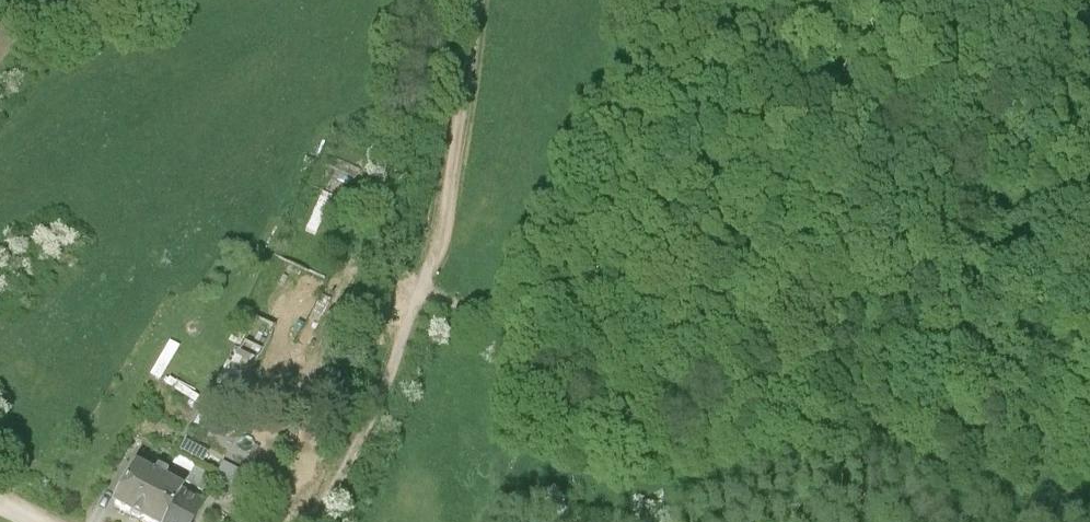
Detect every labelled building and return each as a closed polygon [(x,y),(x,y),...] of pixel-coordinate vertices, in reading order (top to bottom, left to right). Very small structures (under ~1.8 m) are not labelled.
[(257,365),(238,356),(221,389),(240,399),(257,365)] [(128,521),(198,521),(205,510),(136,473),(114,514),(128,521)]
